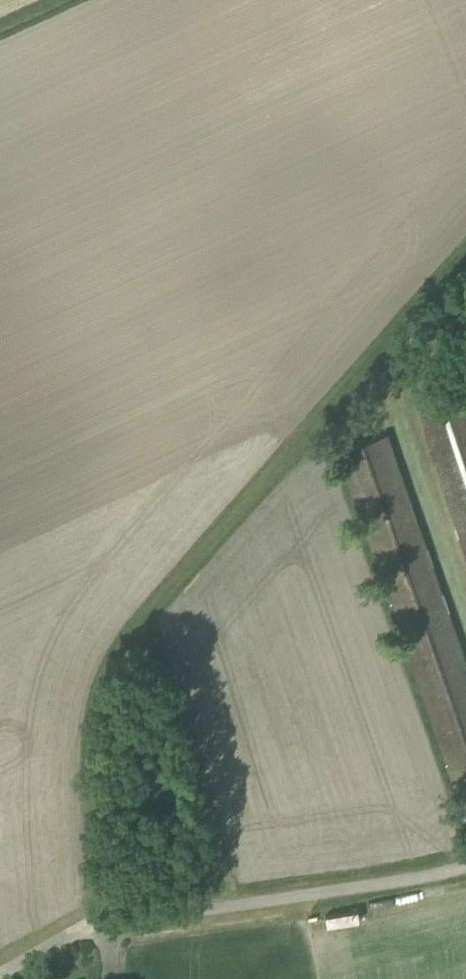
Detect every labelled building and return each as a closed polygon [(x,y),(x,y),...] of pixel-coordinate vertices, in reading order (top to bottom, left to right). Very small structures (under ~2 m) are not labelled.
[(418,408),(465,559),(465,393),(418,408)] [(337,450),(461,801),(465,800),(465,664),(385,433),(337,450)]
